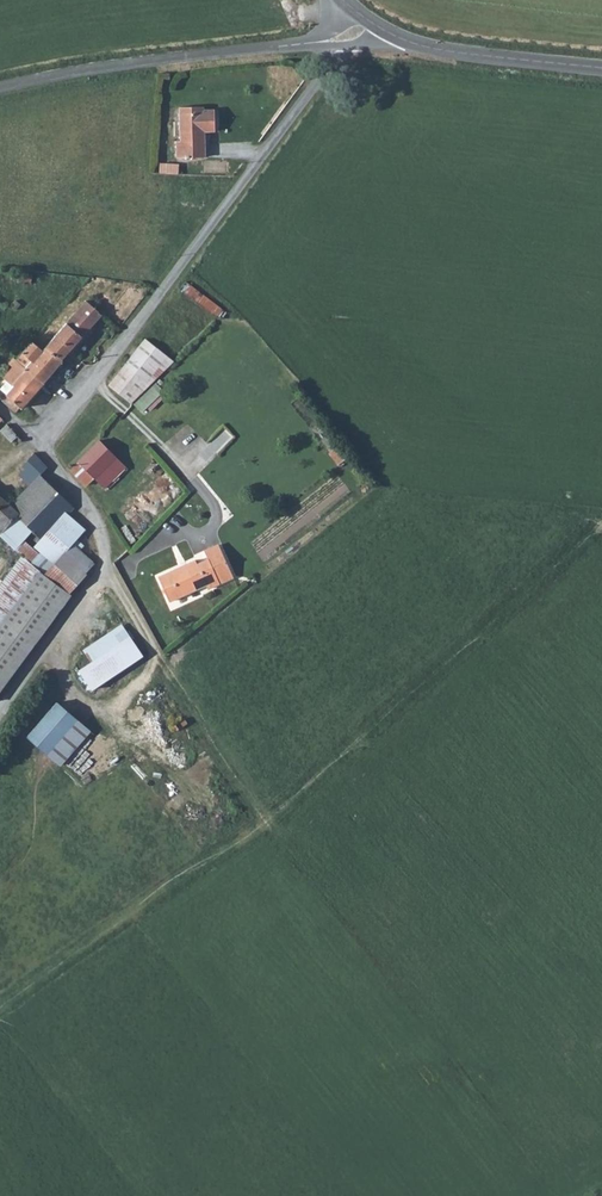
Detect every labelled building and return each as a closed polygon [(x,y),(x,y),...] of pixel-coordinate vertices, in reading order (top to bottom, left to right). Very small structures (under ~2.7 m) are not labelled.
[(201,110),(201,107),(178,107),(179,141),(174,141),(175,157),(203,157),(203,128),(214,128),(214,110),(201,110)] [(18,271),(17,282),(32,283),(33,272),(18,271)] [(44,347),(60,362),(101,317),(85,303),(44,347)] [(130,405),(169,362),(143,339),(130,355),(133,358),(109,385),(130,405)] [(42,384),(62,363),(60,362),(44,347),(41,350),(31,341),(15,360),(42,384)] [(5,394),(1,399),(15,411),(18,408),(19,409),(42,384),(15,360),(13,358),(7,364),(12,368),(4,377),(7,381),(0,389),(5,394)] [(135,402),(145,413),(166,393),(156,382),(135,402)] [(0,429),(0,431),(10,442),(15,436),(5,425),(0,429)] [(92,478),(102,489),(123,469),(97,441),(75,462),(92,478)] [(67,513),(72,507),(39,476),(46,468),(32,455),(21,467),(25,471),(18,477),(28,487),(10,507),(4,502),(0,506),(0,534),(16,516),(41,540),(67,513)] [(68,468),(84,486),(92,478),(75,462),(68,468)] [(68,596),(91,563),(76,547),(80,543),(74,538),(82,528),(67,513),(41,540),(16,516),(0,534),(0,537),(15,550),(22,541),(37,554),(40,551),(54,562),(43,575),(68,596)] [(15,550),(17,552),(43,575),(54,562),(40,551),(37,554),(22,541),(15,550)] [(219,545),(206,550),(209,558),(193,564),(192,560),(155,576),(167,601),(204,584),(206,589),(234,576),(219,545)] [(68,596),(43,575),(17,552),(0,577),(0,690),(68,596)] [(125,623),(83,647),(93,665),(83,671),(93,689),(146,659),(125,623)] [(94,737),(60,704),(29,736),(63,769),(94,737)]
